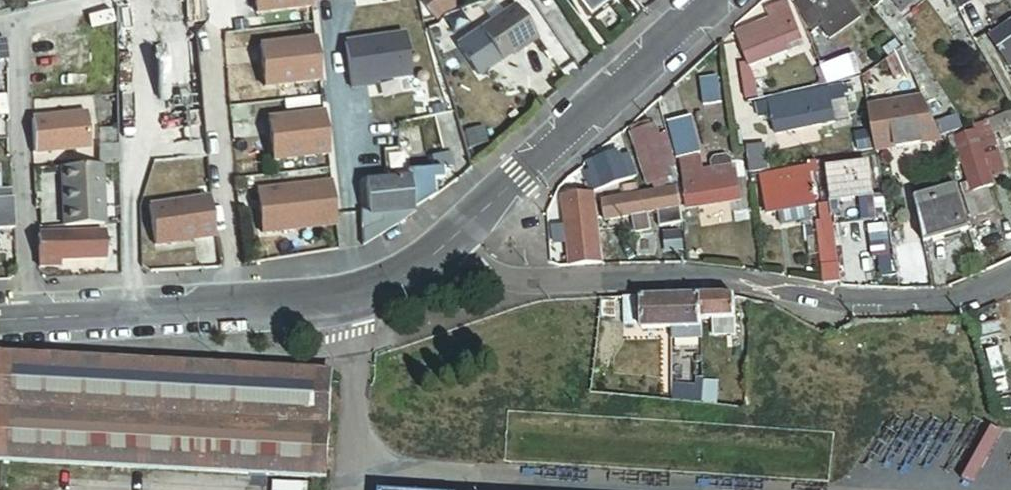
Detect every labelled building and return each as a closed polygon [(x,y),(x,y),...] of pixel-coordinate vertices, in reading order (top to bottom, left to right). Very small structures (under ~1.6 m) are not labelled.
[(314,8),(313,0),(257,0),(259,14),(314,8)] [(439,3),(430,9),(437,19),(460,4),(457,0),(437,0),(439,3)] [(591,18),(610,3),(614,7),(622,0),(577,0),(591,18)] [(799,5),(818,32),(824,27),(833,38),(863,15),(853,0),(805,0),(799,5)] [(773,18),(740,32),(752,62),(768,56),(770,59),(791,51),(790,46),(804,40),(788,2),(769,10),(773,18)] [(503,62),(539,37),(517,7),(482,31),(503,62)] [(902,14),(889,24),(905,43),(917,34),(902,14)] [(992,36),(1010,64),(1010,24),(992,36)] [(459,34),(485,74),(503,62),(482,31),(480,27),(475,31),(471,26),(459,34)] [(411,75),(405,34),(347,43),(353,87),(369,85),(369,81),(375,80),(411,75)] [(267,88),(322,82),(317,39),(262,45),(267,88)] [(10,58),(8,40),(0,41),(0,59),(10,58)] [(915,67),(905,47),(890,58),(898,75),(915,67)] [(857,56),(824,68),(829,82),(862,70),(857,56)] [(749,64),(742,65),(748,99),(761,97),(758,81),(753,82),(749,64)] [(724,87),(723,76),(708,79),(710,89),(724,87)] [(853,92),(851,84),(770,102),(758,104),(761,118),(773,115),(778,135),(853,119),(847,93),(853,92)] [(947,135),(927,94),(871,107),(879,151),(947,135)] [(1010,125),(1010,112),(992,121),(980,126),(980,129),(958,138),(976,192),(991,187),(995,185),(992,175),(995,174),(997,177),(1009,173),(995,131),(1010,125)] [(275,161),(330,155),(325,113),(270,119),(275,161)] [(33,119),(36,153),(91,149),(89,115),(33,119)] [(974,128),(968,115),(943,126),(949,139),(954,137),(968,131),(974,128)] [(672,123),(680,155),(702,152),(694,118),(672,123)] [(681,187),(677,155),(671,133),(660,136),(657,127),(654,128),(652,123),(635,129),(655,187),(667,183),(679,186),(681,187)] [(768,171),(765,146),(749,147),(752,173),(768,171)] [(121,165),(120,148),(105,149),(106,165),(121,165)] [(403,175),(399,149),(385,151),(386,160),(387,176),(403,175)] [(456,150),(442,151),(443,166),(458,164),(456,150)] [(592,170),(586,172),(591,190),(591,193),(640,177),(633,154),(623,157),(622,151),(592,161),(590,163),(592,170)] [(737,167),(732,168),(730,160),(726,157),(714,159),(710,163),(712,171),(702,173),(700,162),(685,164),(691,207),(743,199),(737,167)] [(372,178),(387,176),(386,160),(373,161),(371,165),(372,178)] [(793,210),(818,205),(812,174),(821,172),(819,162),(811,164),(811,167),(762,176),(770,215),(782,212),(783,218),(794,216),(793,210)] [(834,203),(823,204),(825,222),(821,222),(827,273),(842,271),(837,225),(880,219),(872,164),(830,170),(834,203)] [(102,165),(70,167),(72,209),(65,209),(66,227),(108,225),(106,165),(102,165)] [(411,179),(387,182),(369,183),(371,213),(372,218),(385,216),(386,232),(436,195),(435,182),(445,180),(444,170),(411,173),(411,179)] [(912,175),(915,190),(927,186),(923,172),(912,175)] [(264,233),(338,225),(333,182),(259,190),(264,233)] [(958,186),(918,199),(918,200),(927,243),(970,230),(958,186)] [(999,212),(991,187),(976,192),(984,217),(999,212)] [(15,197),(13,197),(12,188),(4,188),(0,188),(0,228),(17,227),(17,222),(17,220),(16,204),(15,197)] [(683,207),(681,189),(606,201),(610,220),(635,216),(638,231),(653,228),(653,225),(658,224),(656,212),(683,207)] [(557,195),(568,265),(602,260),(592,195),(592,194),(591,193),(591,190),(557,195)] [(213,198),(152,207),(158,247),(219,238),(213,198)] [(372,218),(371,213),(363,214),(365,245),(369,244),(386,232),(385,216),(372,218)] [(687,248),(685,225),(666,227),(668,250),(687,248)] [(889,262),(883,227),(873,229),(879,264),(889,262)] [(102,237),(41,238),(42,267),(62,267),(62,260),(103,258),(102,237)] [(738,319),(737,297),(728,294),(702,295),(703,320),(715,320),(715,332),(739,331),(738,319)] [(674,328),(703,327),(703,320),(702,295),(673,296),(674,328)] [(645,329),(674,328),(673,296),(644,298),(645,329)] [(639,323),(639,298),(627,298),(628,324),(639,323)] [(1004,335),(1000,321),(974,329),(978,343),(1004,335)] [(0,354),(0,462),(321,478),(328,371),(0,354)]
